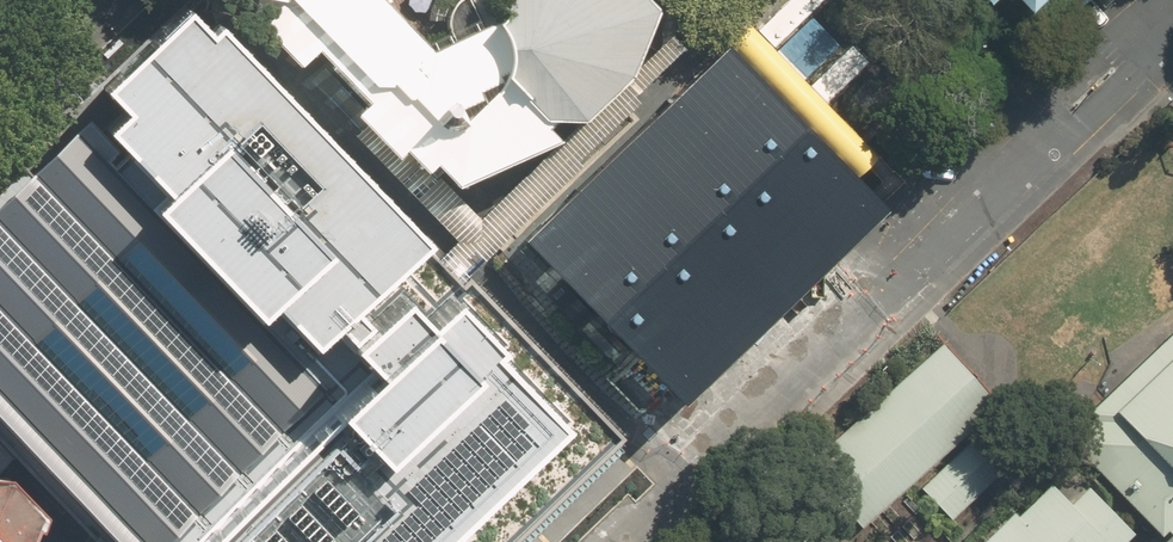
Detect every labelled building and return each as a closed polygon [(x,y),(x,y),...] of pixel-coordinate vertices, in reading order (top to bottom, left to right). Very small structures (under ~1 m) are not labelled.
[(456,184),(560,138),(564,132),(568,132),(574,132),(575,119),(582,119),(612,90),(629,74),(658,8),(650,0),(497,0),(440,51),(385,0),(242,0),(244,5),(299,65),(318,48),(369,102),(357,112),(368,124),(398,156),(406,148),(426,170),(434,161),(456,184)] [(501,265),(644,412),(972,109),(864,0),(778,0),(501,265)] [(998,12),(1011,0),(986,0),(998,12)] [(1055,0),(1027,0),(1041,14),(1055,0)] [(337,323),(353,307),(426,237),(262,69),(219,24),(212,31),(189,7),(104,88),(107,91),(126,111),(107,130),(313,345),(337,323)] [(435,259),(460,283),(466,277),(468,274),(555,191),(582,165),(577,161),(636,105),(627,96),(681,44),(672,34),(629,74),(612,90),(582,119),(575,119),(574,132),(568,132),(480,218),(439,177),(436,180),(426,170),(406,148),(398,156),(368,124),(357,135),(456,238),(444,251),(435,259)] [(377,365),(337,323),(313,345),(107,130),(93,115),(12,191),(0,203),(0,428),(1,428),(100,533),(91,541),(191,541),(377,365)] [(620,434),(468,274),(466,277),(460,283),(435,259),(444,251),(429,234),(426,237),(353,307),(369,324),(400,295),(423,320),(448,295),(494,343),(488,349),(555,417),(425,541),(505,541),(620,434)] [(353,307),(337,323),(377,365),(191,541),(425,541),(555,417),(488,349),(494,343),(448,295),(423,320),(400,295),(369,324),(353,307)] [(1090,414),(1097,422),(1078,439),(1172,531),(1172,336),(1090,414)] [(995,404),(940,340),(801,457),(856,522),(995,404)] [(980,428),(919,485),(947,516),(1009,459),(980,428)] [(42,504),(10,468),(0,468),(0,541),(30,541),(42,504)] [(1139,536),(1092,486),(1073,504),(1053,482),(989,541),(1132,541),(1139,536)] [(807,533),(797,541),(815,541),(807,533)]
